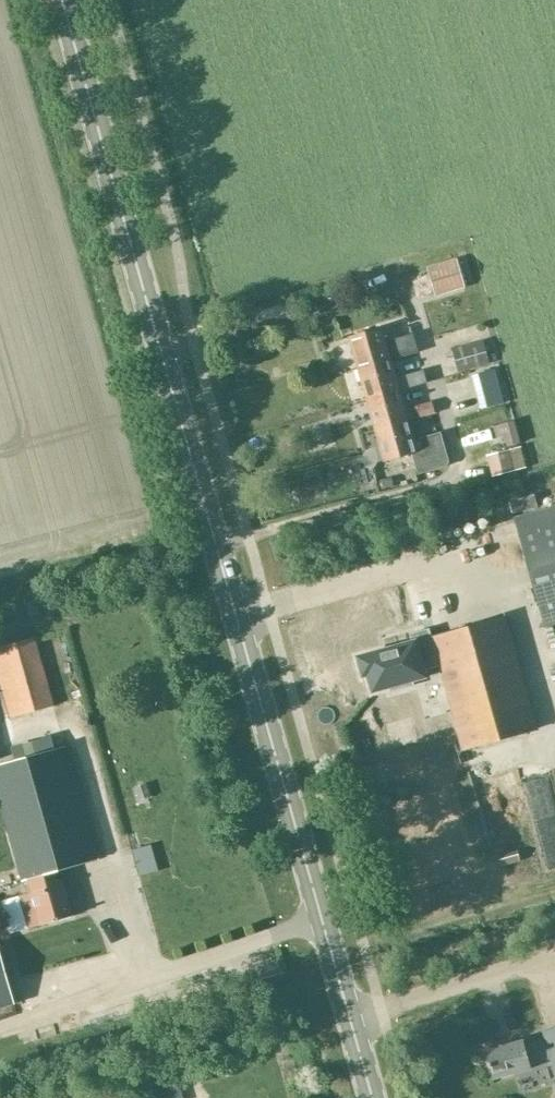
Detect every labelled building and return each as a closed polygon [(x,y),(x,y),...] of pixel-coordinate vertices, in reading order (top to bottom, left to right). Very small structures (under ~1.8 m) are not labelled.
[(426,267),(433,292),(463,284),(456,259),(426,267)] [(390,359),(390,360),(418,352),(413,335),(385,342),(381,328),(349,337),(357,368),(390,359)] [(457,373),(489,364),(481,340),(450,349),(457,373)] [(395,379),(390,360),(390,359),(357,368),(366,399),(398,390),(426,383),(423,371),(395,379)] [(398,390),(366,399),(374,429),(407,420),(407,421),(434,413),(431,401),(404,409),(398,390)] [(413,440),(407,421),(407,420),(374,429),(383,461),(412,453),(418,474),(449,465),(440,432),(413,440)] [(491,477),(521,469),(526,468),(520,445),(485,455),(491,477)] [(554,624),(554,506),(513,517),(544,627),(554,624)] [(505,618),(431,638),(438,666),(462,749),(536,729),(505,618)] [(412,644),(358,658),(363,675),(368,674),(373,690),(390,685),(391,690),(412,684),(411,679),(423,676),(422,671),(438,666),(431,638),(428,629),(409,634),(412,644)] [(47,683),(34,637),(0,647),(0,686),(9,717),(53,705),(47,683)] [(27,928),(70,916),(60,879),(55,881),(52,871),(96,859),(66,747),(0,765),(0,807),(20,880),(27,878),(30,888),(29,888),(30,892),(17,896),(27,928)] [(139,875),(165,867),(161,853),(135,860),(139,875)] [(463,959),(474,956),(472,950),(461,953),(463,959)] [(14,1004),(0,957),(0,1008),(14,1004)] [(543,1032),(545,1039),(524,1044),(523,1040),(484,1050),(492,1078),(530,1067),(529,1063),(550,1058),(554,1076),(554,1029),(543,1032)]
